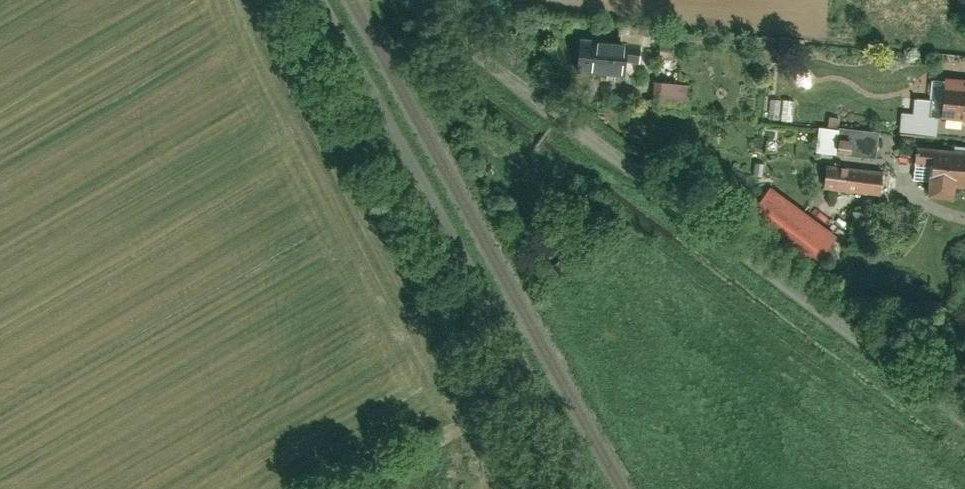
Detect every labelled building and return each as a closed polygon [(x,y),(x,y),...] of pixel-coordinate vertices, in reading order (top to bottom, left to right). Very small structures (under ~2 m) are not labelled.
[(636,42),(582,37),(580,68),(633,73),(636,42)] [(905,110),(903,130),(940,133),(942,114),(947,114),(950,78),(936,77),(934,96),(917,95),(916,111),(905,110)] [(696,82),(661,78),(659,95),(694,99),(696,82)] [(950,78),(947,114),(964,116),(964,79),(950,78)] [(819,150),(840,153),(843,127),(823,124),(819,150)] [(885,132),(846,129),(844,155),(883,158),(885,132)] [(918,146),(916,177),(943,179),(942,194),(964,196),(964,150),(918,146)] [(893,169),(836,164),(833,188),(891,194),(893,169)] [(843,236),(778,185),(758,211),(824,262),(843,236)]
